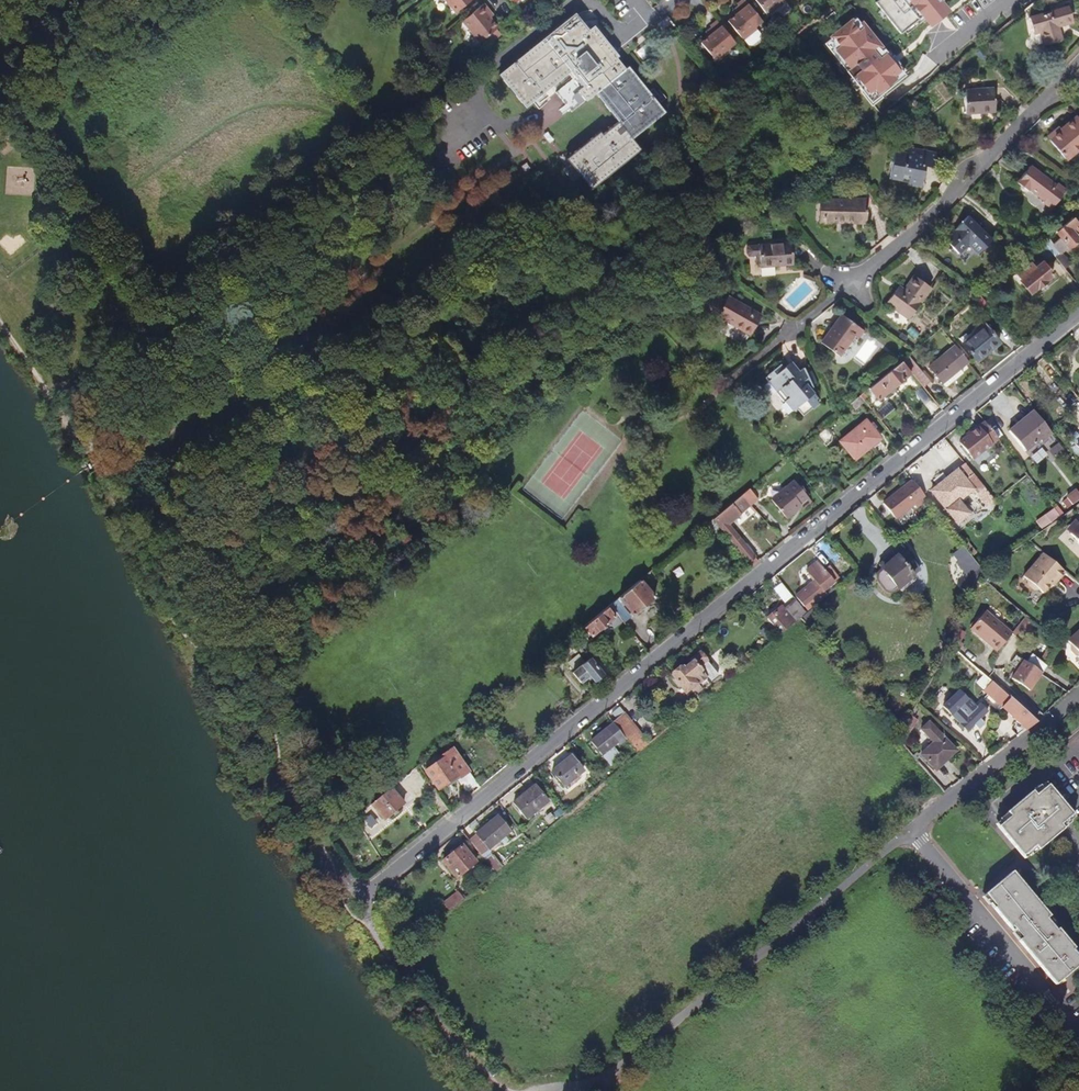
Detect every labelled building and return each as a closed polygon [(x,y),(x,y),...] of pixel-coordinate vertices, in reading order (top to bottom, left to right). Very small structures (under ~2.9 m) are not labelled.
[(471,0),(446,0),(456,12),(471,0)] [(745,0),(743,0),(737,5),(739,6),(742,10),(736,15),(728,22),(730,24),(737,32),(743,40),(744,39),(749,45),(752,45),(761,38),(761,34),(757,29),(755,27),(762,21),(745,0)] [(782,0),(755,0),(768,15),(781,4),(780,2),(782,0)] [(874,3),(899,34),(922,16),(924,19),(935,10),(939,7),(941,10),(945,7),(940,1),(942,0),(878,0),(874,3)] [(1036,2),(1034,0),(1015,0),(1014,1),(1023,12),(1036,2)] [(490,18),(486,13),(489,11),(483,4),(462,21),(480,42),(498,28),(490,18)] [(736,15),(742,10),(739,6),(733,11),(736,15)] [(1029,18),(1033,31),(1042,28),(1047,44),(1063,39),(1059,27),(1058,24),(1073,19),(1069,6),(1065,7),(1059,9),(1029,18)] [(935,10),(924,19),(929,25),(940,16),(935,10)] [(618,56),(619,52),(615,47),(610,46),(594,26),(588,30),(575,13),(499,74),(525,107),(570,71),(583,86),(577,91),(586,101),(596,94),(619,122),(602,135),(600,132),(566,159),(591,190),(641,150),(632,139),(665,112),(629,67),(625,69),(616,58),(618,56)] [(871,103),(903,78),(897,71),(899,69),(888,55),(886,57),(855,19),(827,42),(834,50),(830,53),(871,103)] [(728,48),(735,42),(717,21),(710,26),(711,28),(714,32),(709,36),(701,43),(702,45),(707,50),(717,62),(730,50),(728,48)] [(737,32),(730,24),(727,27),(734,34),(737,32)] [(1033,31),(1034,34),(1040,32),(1044,45),(1047,44),(1042,28),(1033,31)] [(783,45),(781,47),(789,57),(801,47),(793,37),(783,45)] [(707,50),(702,45),(698,48),(703,54),(707,50)] [(995,111),(994,88),(964,90),(965,114),(995,111)] [(914,100),(909,105),(912,110),(918,105),(914,100)] [(1078,149),(1078,118),(1077,116),(1061,130),(1050,140),(1066,160),(1078,149)] [(876,131),(872,126),(868,130),(872,135),(876,131)] [(1050,140),(1061,130),(1059,128),(1047,137),(1050,140)] [(895,150),(889,179),(908,183),(908,185),(921,188),(926,166),(934,168),(937,153),(907,147),(906,152),(895,150)] [(1030,166),(1018,183),(1028,191),(1029,189),(1044,200),(1043,202),(1052,209),(1066,190),(1057,183),(1056,185),(1030,166)] [(866,223),(867,199),(856,199),(856,200),(823,199),(822,224),(832,224),(832,222),(866,223)] [(992,240),(968,216),(967,217),(991,241),(992,240)] [(991,241),(967,217),(945,239),(959,254),(970,243),(975,249),(974,250),(978,254),(991,241)] [(1043,243),(1053,255),(1054,257),(1061,252),(1069,245),(1069,246),(1078,238),(1076,235),(1074,233),(1077,231),(1078,229),(1078,225),(1072,217),(1056,231),(1061,237),(1053,243),(1048,238),(1043,243)] [(783,264),(784,265),(793,265),(791,243),(764,245),(755,245),(749,246),(747,249),(747,253),(749,256),(756,255),(759,255),(760,265),(760,267),(775,266),(775,265),(783,264)] [(1041,244),(1036,248),(1046,261),(1053,255),(1043,243),(1041,244)] [(1061,252),(1054,257),(1064,269),(1071,263),(1061,252)] [(1030,293),(1052,275),(1042,262),(1036,267),(1031,261),(1015,274),(1020,280),(1030,293)] [(909,319),(931,287),(914,275),(904,290),(901,294),(895,290),(886,303),(909,319)] [(979,295),(974,300),(981,308),(987,303),(980,295),(979,295)] [(752,332),(761,315),(728,297),(725,302),(714,296),(705,313),(725,324),(727,321),(742,329),(743,327),(752,332)] [(669,298),(663,302),(666,306),(672,301),(669,298)] [(839,356),(854,336),(857,338),(863,330),(842,314),(821,343),(839,356)] [(977,361),(1000,342),(985,324),(970,337),(963,343),(977,361)] [(929,367),(942,383),(960,369),(969,361),(956,345),(929,367)] [(911,372),(914,375),(920,369),(908,355),(902,360),(911,372)] [(869,388),(879,399),(911,372),(902,360),(869,388)] [(789,365),(798,375),(800,372),(792,362),(789,365)] [(812,408),(818,403),(815,399),(817,397),(810,389),(812,387),(813,387),(812,385),(807,373),(805,369),(800,372),(798,375),(789,365),(784,370),(780,365),(769,375),(772,379),(769,382),(778,392),(781,390),(788,399),(785,401),(793,410),(796,408),(803,416),(812,408)] [(920,369),(914,375),(924,387),(930,382),(920,369)] [(942,383),(946,387),(963,373),(960,369),(942,383)] [(811,371),(807,373),(812,385),(816,383),(811,371)] [(86,377),(71,389),(78,400),(94,387),(86,377)] [(1004,409),(996,416),(1025,452),(1039,440),(1041,442),(1045,439),(1051,434),(1021,395),(1010,404),(1013,407),(1006,412),(1004,409)] [(889,402),(877,412),(883,419),(894,409),(889,402)] [(869,418),(866,420),(873,429),(876,426),(869,418)] [(873,429),(866,420),(840,441),(855,459),(881,438),(873,429)] [(973,460),(998,439),(985,423),(963,440),(959,443),(973,460)] [(984,488),(965,464),(946,479),(949,482),(933,495),(957,525),(969,515),(962,507),(965,506),(961,500),(973,490),(976,495),(977,494),(984,488)] [(946,479),(930,492),(933,495),(949,482),(946,479)] [(796,507),(808,497),(794,480),(771,499),(786,518),(797,509),(796,507)] [(924,496),(912,481),(883,504),(890,513),(900,504),(905,511),(914,505),(916,508),(924,502),(921,499),(924,496)] [(741,495),(750,505),(758,499),(749,488),(741,495)] [(984,488),(977,494),(986,506),(994,500),(984,488)] [(1062,503),(1067,509),(1078,500),(1078,494),(1076,491),(1067,498),(1067,499),(1062,503)] [(750,505),(741,495),(713,519),(752,567),(759,561),(728,524),(750,505)] [(900,504),(890,513),(895,519),(905,511),(900,504)] [(969,515),(957,525),(959,527),(973,515),(965,506),(962,507),(969,515)] [(1054,508),(1036,521),(1043,529),(1061,517),(1054,508)] [(712,520),(705,525),(710,532),(717,526),(712,520)] [(1078,525),(1075,521),(1066,530),(1070,534),(1078,525)] [(1070,534),(1078,543),(1078,525),(1070,534)] [(909,572),(917,567),(902,548),(894,554),(899,560),(883,571),(881,573),(880,575),(878,578),(878,580),(878,581),(878,582),(884,590),(885,591),(886,592),(887,593),(889,593),(891,593),(893,593),(895,592),(897,590),(898,590),(913,578),(914,578),(909,572)] [(879,566),(883,571),(899,560),(894,554),(879,566)] [(980,570),(968,554),(961,560),(973,575),(980,570)] [(1057,582),(1066,572),(1043,554),(1023,577),(1027,580),(1027,586),(1033,591),(1038,590),(1042,594),(1050,585),(1055,580),(1057,582)] [(825,597),(822,593),(834,583),(829,577),(834,573),(829,566),(823,570),(816,562),(806,570),(815,580),(796,595),(805,606),(808,605),(811,608),(815,605),(825,597)] [(917,567),(909,572),(914,578),(921,572),(917,567)] [(913,578),(898,590),(901,593),(916,582),(916,581),(913,578)] [(640,580),(619,597),(623,601),(634,615),(655,597),(640,580)] [(782,584),(774,590),(784,603),(792,596),(782,584)] [(619,597),(610,605),(616,612),(621,619),(629,613),(621,603),(623,601),(619,597)] [(770,623),(779,635),(799,619),(801,616),(805,613),(795,600),(784,610),(782,607),(767,619),(770,623)] [(610,605),(582,628),(583,630),(588,636),(590,634),(592,636),(615,616),(614,614),(616,612),(610,605)] [(807,623),(821,612),(815,605),(811,608),(805,613),(801,616),(807,623)] [(997,651),(1012,634),(985,612),(970,629),(996,651),(997,651)] [(1020,641),(1035,624),(1026,617),(1012,634),(1020,641)] [(769,644),(779,635),(770,623),(759,632),(769,644)] [(960,642),(965,633),(956,627),(953,633),(950,639),(948,644),(957,651),(963,644),(960,642)] [(1066,640),(1070,644),(1070,650),(1076,655),(1078,656),(1078,629),(1066,640)] [(578,640),(586,650),(592,645),(584,635),(578,640)] [(1046,666),(1054,653),(1047,649),(1040,662),(1046,666)] [(596,653),(590,658),(598,668),(604,663),(596,653)] [(718,675),(700,653),(691,661),(692,662),(684,670),(682,668),(680,670),(679,668),(672,674),(673,675),(671,677),(674,680),(672,681),(678,687),(679,686),(685,693),(689,690),(693,695),(694,694),(699,690),(699,689),(698,688),(706,681),(708,683),(718,675)] [(1026,662),(1041,672),(1046,666),(1040,662),(1031,655),(1026,662)] [(603,673),(598,668),(590,658),(572,672),(581,683),(590,675),(594,680),(603,673)] [(1012,677),(1024,661),(1021,659),(1010,675),(1012,677)] [(1040,674),(1041,672),(1026,662),(1024,661),(1012,677),(1011,679),(1029,691),(1040,674)] [(988,678),(985,675),(975,686),(1026,731),(1036,722),(988,678)] [(967,717),(958,708),(966,700),(959,693),(944,707),(967,731),(973,725),(978,720),(987,711),(980,704),(967,717)] [(641,734),(624,713),(612,722),(625,739),(637,754),(648,746),(639,735),(641,734)] [(902,743),(918,720),(911,715),(898,738),(902,743)] [(983,724),(978,720),(973,725),(977,730),(983,724)] [(618,744),(625,739),(612,722),(590,741),(601,755),(612,746),(617,742),(618,744)] [(944,762),(956,751),(928,723),(921,730),(931,740),(928,742),(931,745),(921,755),(935,770),(943,761),(944,762)] [(656,735),(652,729),(646,734),(651,739),(656,735)] [(610,766),(621,757),(612,746),(601,755),(610,766)] [(425,772),(438,791),(449,782),(457,777),(459,779),(468,772),(452,749),(442,756),(444,758),(425,772)] [(423,769),(425,772),(444,758),(442,756),(438,759),(436,756),(425,764),(427,767),(423,769)] [(564,787),(583,771),(571,756),(552,772),(564,787)] [(937,771),(945,763),(944,762),(943,761),(935,770),(937,771)] [(457,777),(449,782),(451,785),(457,781),(469,797),(480,788),(468,772),(459,779),(457,777)] [(543,809),(541,806),(548,801),(535,785),(521,797),(513,803),(526,819),(539,809),(541,811),(543,809)] [(1060,825),(1072,814),(1067,808),(1048,785),(1035,796),(1032,792),(1007,813),(1010,817),(998,827),(1022,856),(1034,846),(1038,850),(1063,829),(1060,825)] [(371,805),(384,821),(403,804),(390,788),(371,805)] [(435,790),(428,795),(443,818),(450,813),(435,790)] [(475,834),(468,840),(481,855),(488,849),(488,850),(494,845),(496,848),(499,845),(497,843),(510,832),(497,816),(475,834)] [(476,863),(462,846),(442,861),(457,878),(476,863)] [(1071,950),(1073,949),(1057,929),(1055,931),(1045,919),(1048,916),(1012,872),(985,894),(993,904),(991,906),(1010,927),(1012,926),(1021,938),(1018,941),(1034,960),(1044,972),(1055,985),(1078,965),(1078,959),(1071,950)] [(450,911),(465,899),(462,896),(461,897),(457,892),(443,903),(450,911)]
